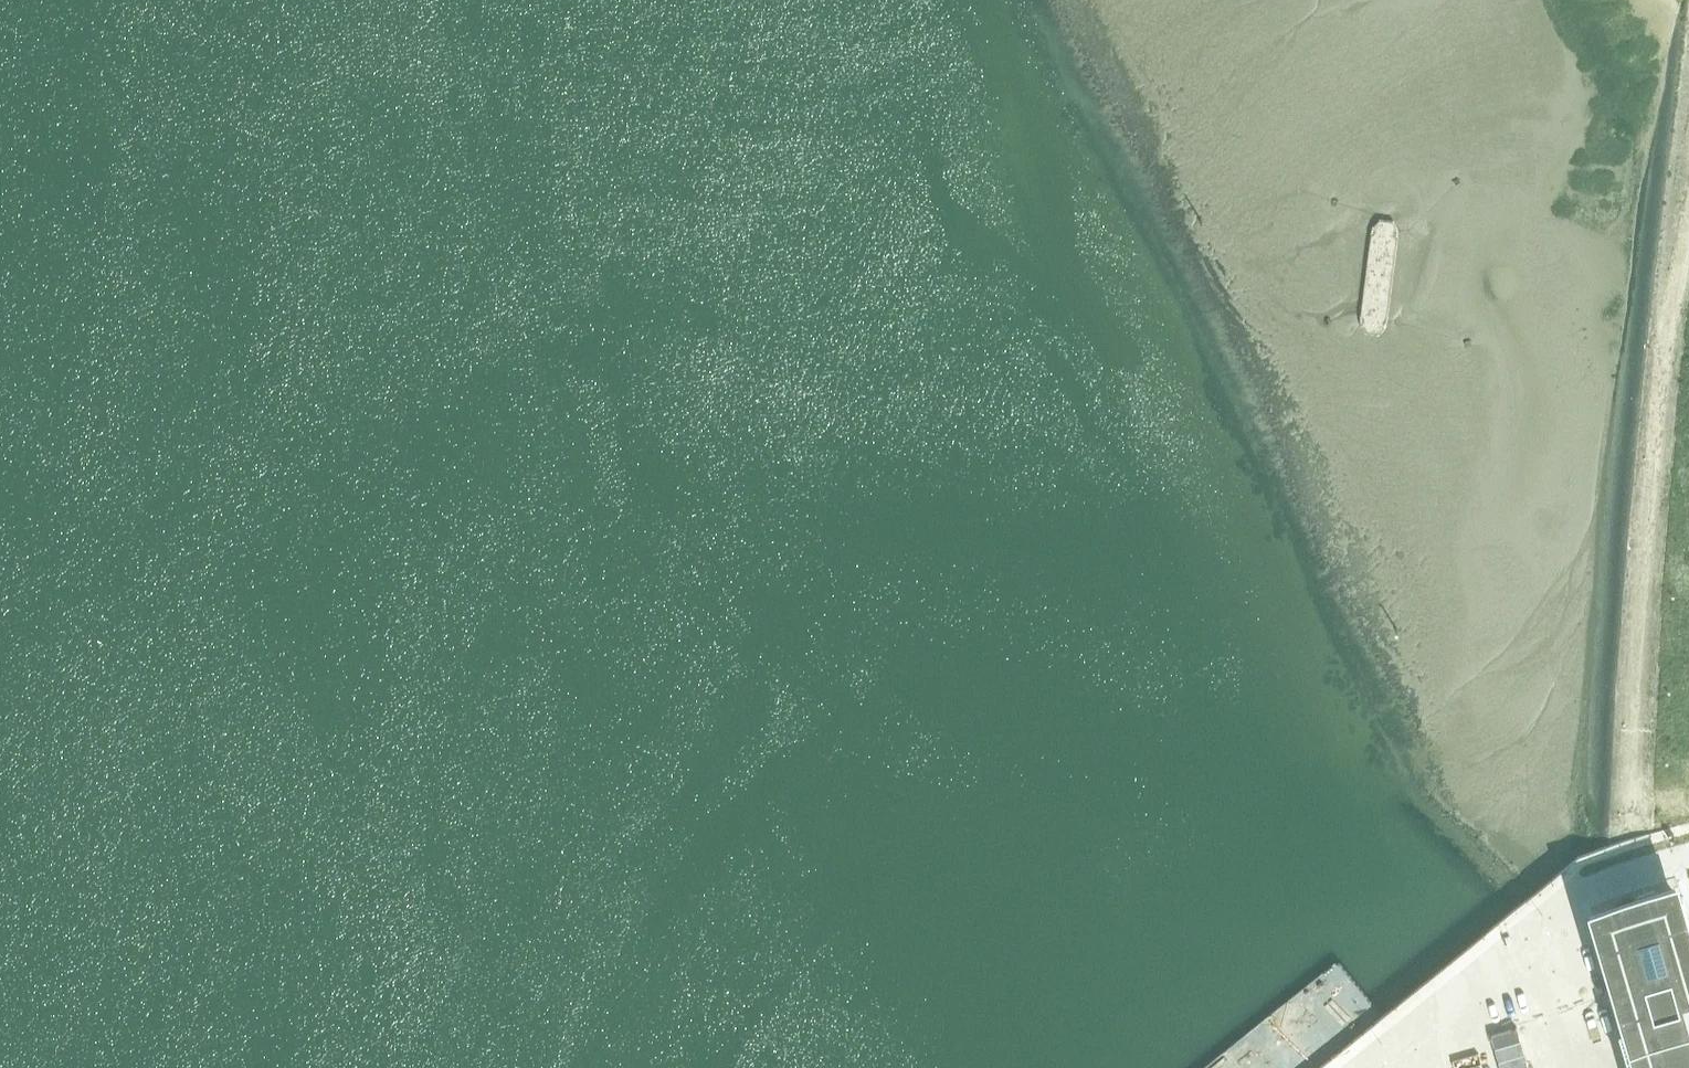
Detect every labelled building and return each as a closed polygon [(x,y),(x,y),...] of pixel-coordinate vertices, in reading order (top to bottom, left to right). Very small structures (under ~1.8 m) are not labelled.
[(1591,902),(1597,925),(1617,992),(1639,1067),(1688,1067),(1688,918),(1684,900),(1677,877),(1591,902)]
